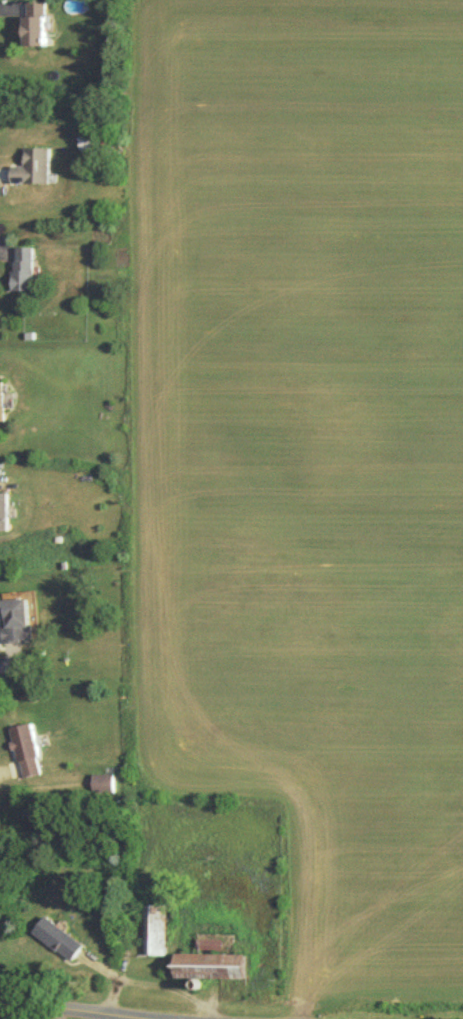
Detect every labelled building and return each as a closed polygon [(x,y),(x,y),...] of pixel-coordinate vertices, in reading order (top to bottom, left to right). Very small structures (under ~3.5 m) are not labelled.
[(29,45),(49,44),(48,0),(28,0),(29,45)] [(27,147),(27,165),(15,165),(14,182),(51,183),(52,147),(27,147)] [(15,290),(36,289),(35,246),(13,247),(15,290)] [(8,491),(0,492),(0,530),(9,529),(8,491)] [(35,640),(34,621),(39,621),(39,613),(31,613),(31,598),(6,599),(7,625),(4,625),(5,641),(35,640)] [(13,727),(16,741),(17,741),(24,777),(44,773),(34,723),(13,727)] [(115,791),(114,773),(92,773),(93,791),(115,791)] [(144,954),(166,954),(167,904),(145,904),(144,954)] [(72,961),(85,944),(46,914),(33,931),(72,961)] [(247,978),(247,953),(176,952),(176,967),(167,967),(167,977),(247,978)]
